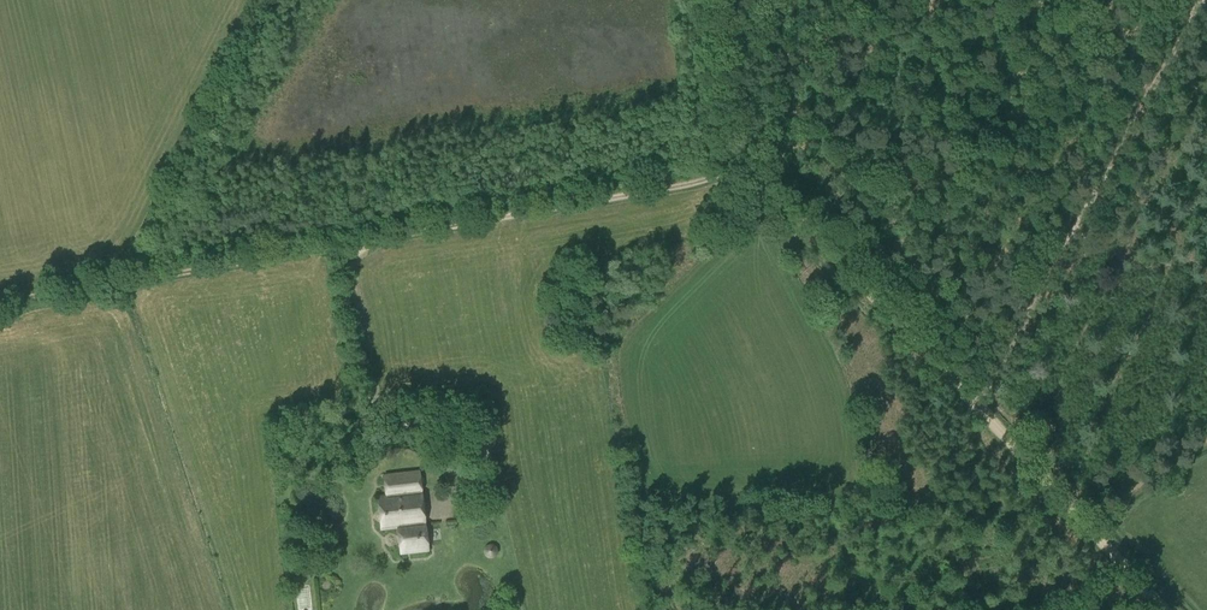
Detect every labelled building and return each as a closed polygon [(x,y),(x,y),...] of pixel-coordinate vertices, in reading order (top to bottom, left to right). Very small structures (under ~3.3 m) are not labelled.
[(440,468),(457,466),(455,450),(438,452),(440,468)] [(397,527),(400,553),(428,550),(419,472),(384,476),(386,496),(377,497),(381,529),(397,527)]
